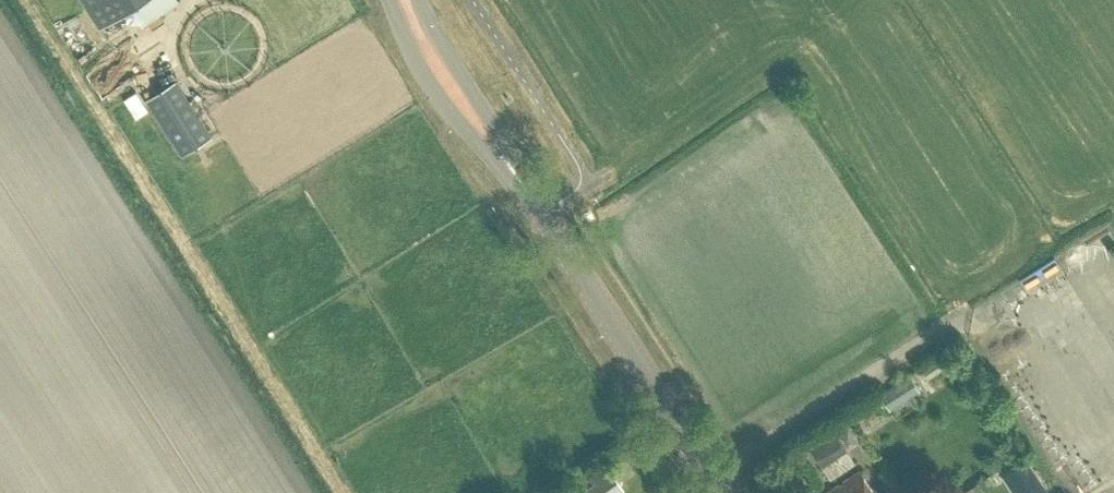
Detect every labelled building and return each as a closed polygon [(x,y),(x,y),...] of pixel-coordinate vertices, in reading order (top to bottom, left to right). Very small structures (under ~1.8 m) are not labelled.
[(110,40),(172,0),(83,0),(110,40)] [(175,153),(206,133),(171,78),(140,98),(175,153)] [(890,402),(912,387),(904,374),(882,389),(890,402)] [(824,465),(848,449),(836,431),(812,447),(824,465)] [(1014,465),(1030,491),(1027,492),(1048,492),(1025,458),(1014,465)] [(858,469),(821,492),(874,492),(858,469)] [(611,471),(582,491),(583,492),(612,492),(622,486),(611,471)]
